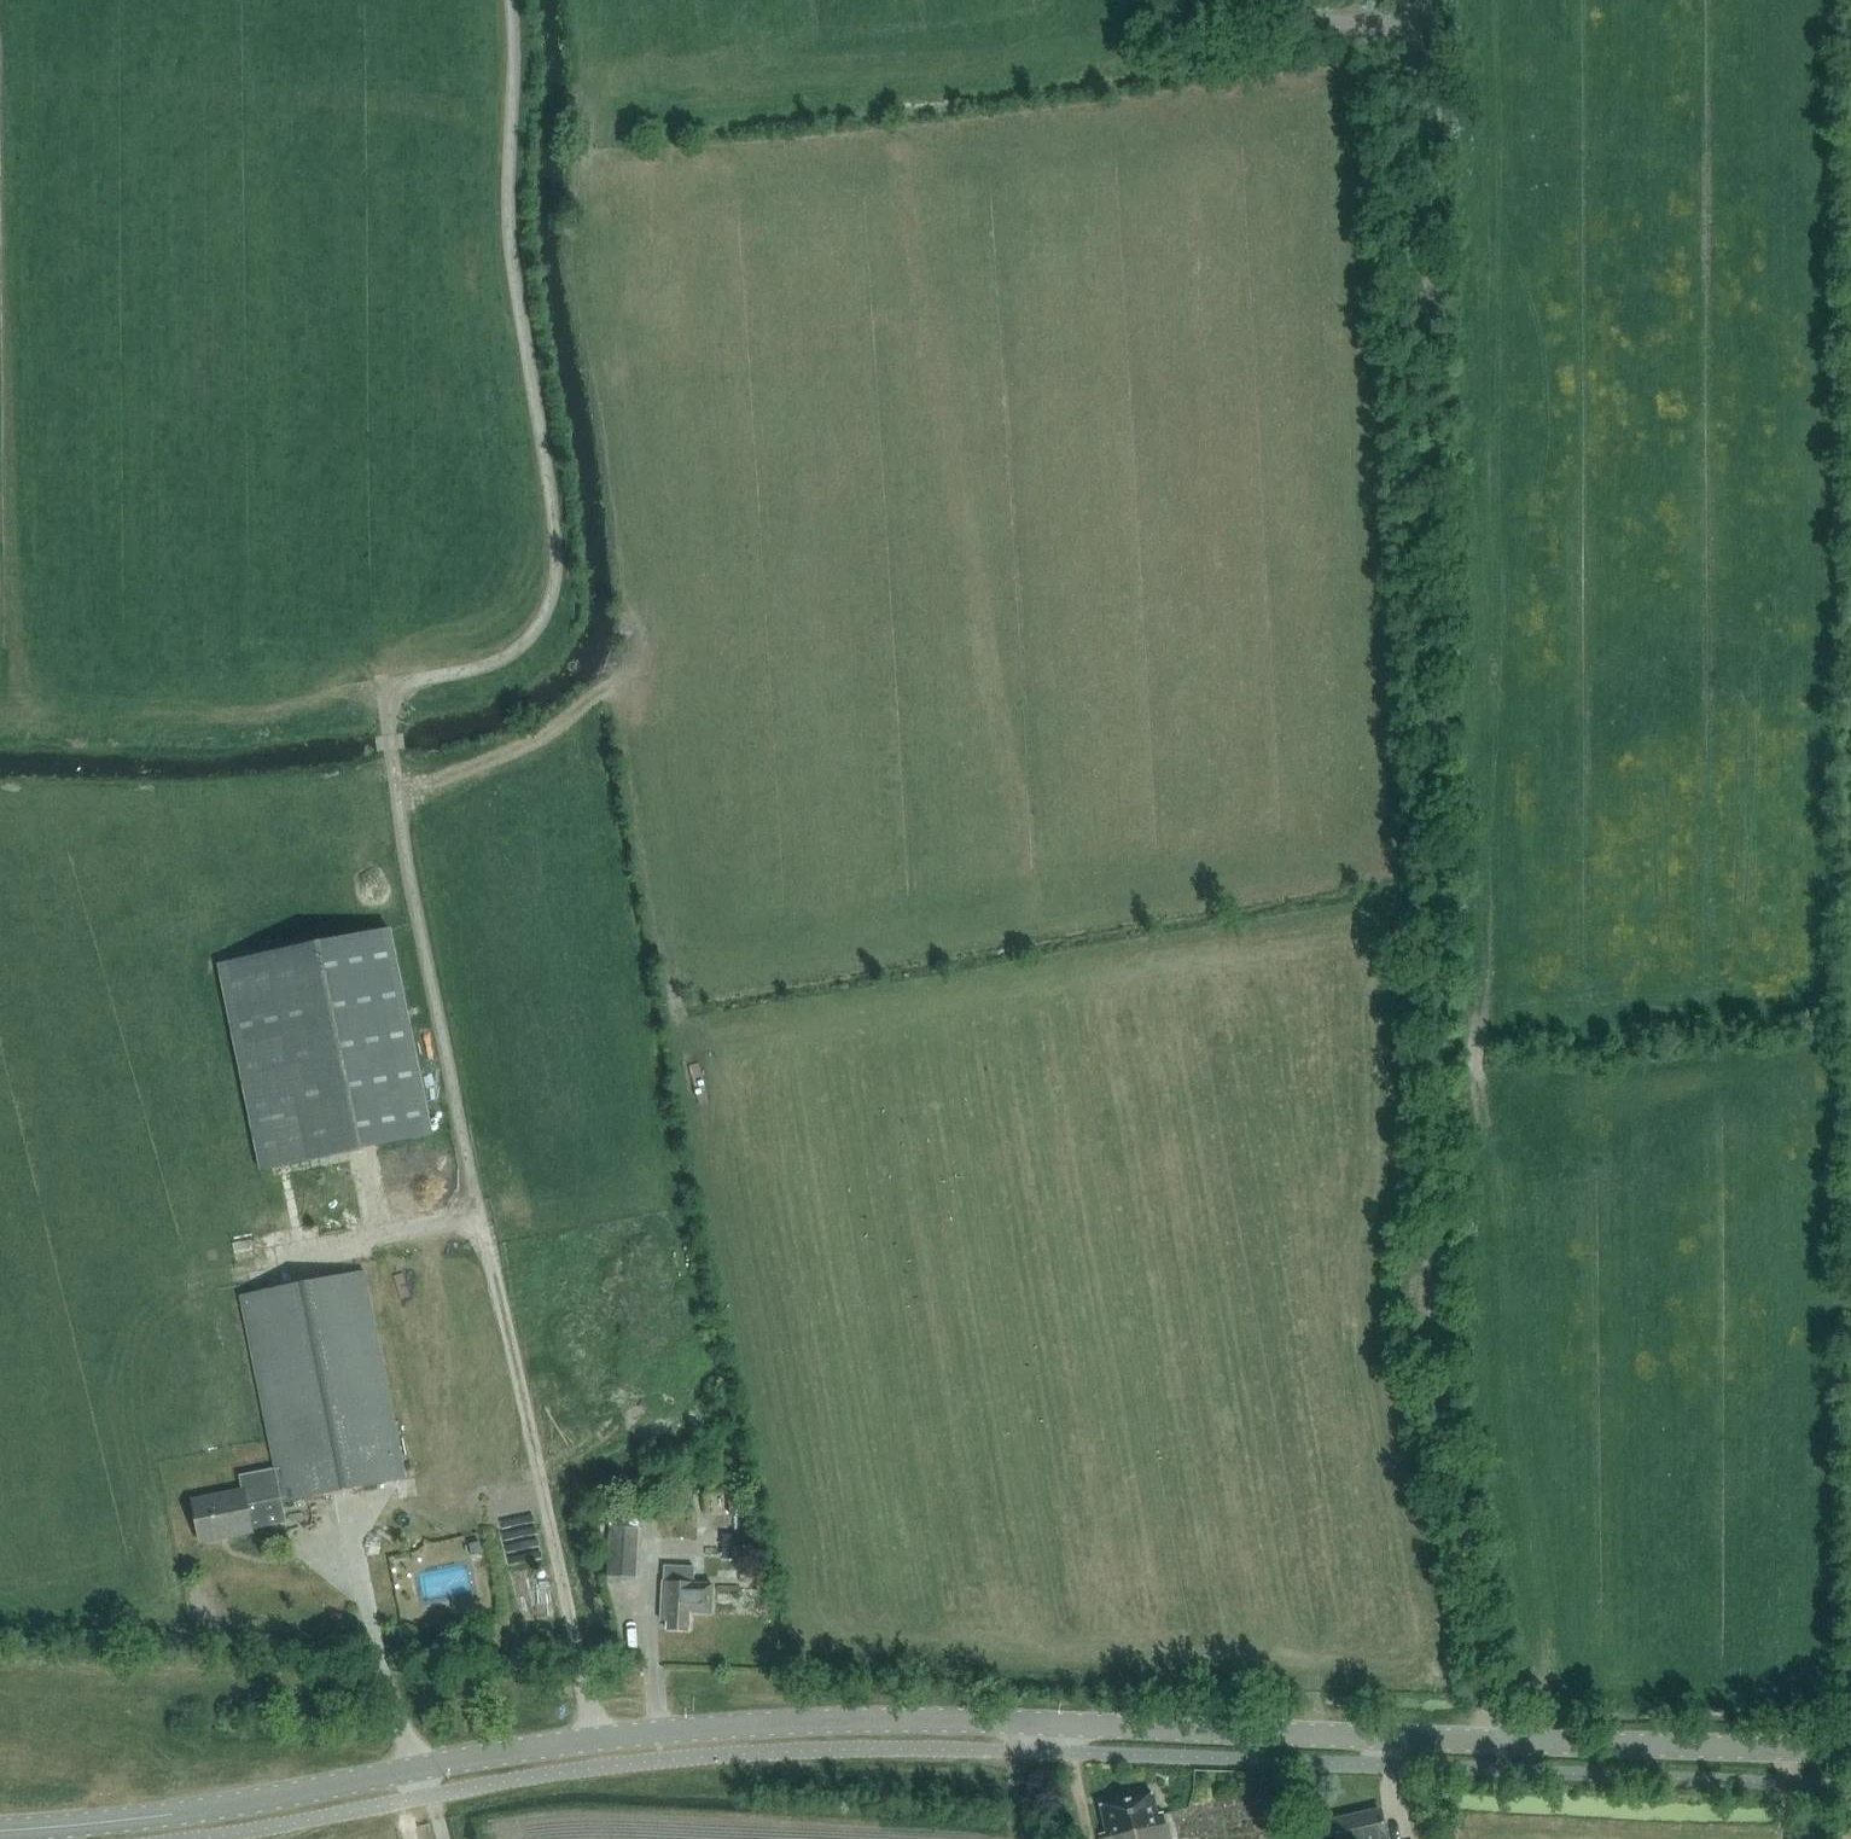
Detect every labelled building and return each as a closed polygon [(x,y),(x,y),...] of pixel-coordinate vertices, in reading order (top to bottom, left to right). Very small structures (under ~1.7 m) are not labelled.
[(390,929),(218,964),(260,1170),(432,1135),(390,929)] [(403,1478),(363,1271),(239,1295),(273,1469),(238,1476),(241,1491),(189,1501),(197,1542),(248,1532),(243,1505),(278,1498),(279,1502),(403,1478)] [(619,1474),(616,1462),(590,1469),(594,1481),(619,1474)] [(744,1515),(743,1490),(728,1491),(729,1516),(744,1515)] [(673,1498),(675,1508),(690,1505),(688,1495),(673,1498)] [(609,1526),(606,1574),(635,1576),(638,1528),(609,1526)] [(741,1556),(741,1537),(726,1537),(726,1556),(741,1556)] [(480,1542),(470,1544),(472,1555),(482,1553),(480,1542)] [(711,1584),(693,1583),(694,1566),(663,1564),(660,1620),(666,1620),(665,1628),(687,1630),(688,1612),(710,1613),(711,1584)] [(1100,1838),(1168,1838),(1162,1813),(1155,1814),(1151,1794),(1099,1806),(1106,1833),(1099,1834),(1100,1838)] [(1379,1811),(1330,1822),(1334,1838),(1385,1838),(1379,1811)]
